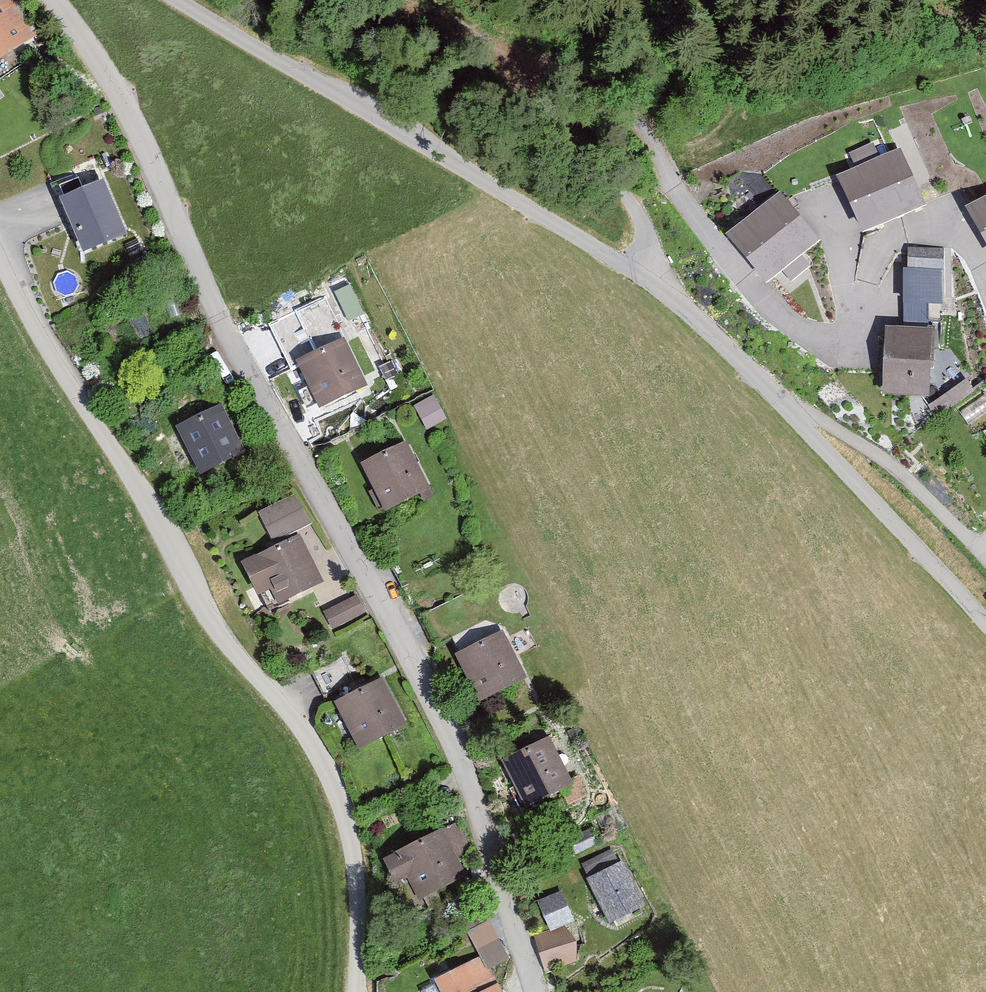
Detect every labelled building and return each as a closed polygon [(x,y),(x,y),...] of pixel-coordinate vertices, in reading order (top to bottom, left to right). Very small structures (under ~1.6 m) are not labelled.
[(39,38),(10,0),(0,0),(0,68),(39,38)] [(924,206),(899,155),(840,183),(865,234),(924,206)] [(61,193),(84,186),(80,174),(57,181),(61,193)] [(111,178),(61,195),(81,253),(131,235),(111,178)] [(816,241),(780,198),(729,242),(766,285),(816,241)] [(969,215),(985,243),(985,205),(969,215)] [(909,275),(905,275),(905,305),(943,304),(942,252),(909,252),(909,275)] [(347,314),(360,310),(352,282),(339,286),(347,314)] [(928,336),(888,335),(886,394),(926,395),(928,336)] [(348,337),(298,357),(319,407),(368,386),(348,337)] [(444,420),(433,400),(416,409),(427,429),(444,420)] [(224,404),(176,427),(198,474),(247,451),(224,404)] [(408,447),(364,469),(388,515),(431,493),(408,447)] [(297,496),(260,511),(271,538),(308,522),(297,496)] [(301,536),(244,560),(265,609),(322,585),(301,536)] [(332,622),(367,609),(360,591),(325,604),(332,622)] [(502,626),(457,649),(482,699),(528,676),(502,626)] [(389,676),(331,702),(352,751),(410,725),(389,676)] [(556,733),(510,759),(535,805),(582,780),(556,733)] [(449,820),(378,859),(392,884),(410,874),(422,896),(475,866),(449,820)] [(616,842),(581,858),(611,921),(645,905),(616,842)] [(564,888),(538,897),(549,928),(575,918),(564,888)] [(470,925),(485,963),(506,954),(491,916),(470,925)] [(436,979),(443,991),(504,991),(498,981),(493,984),(479,957),(436,979)]
